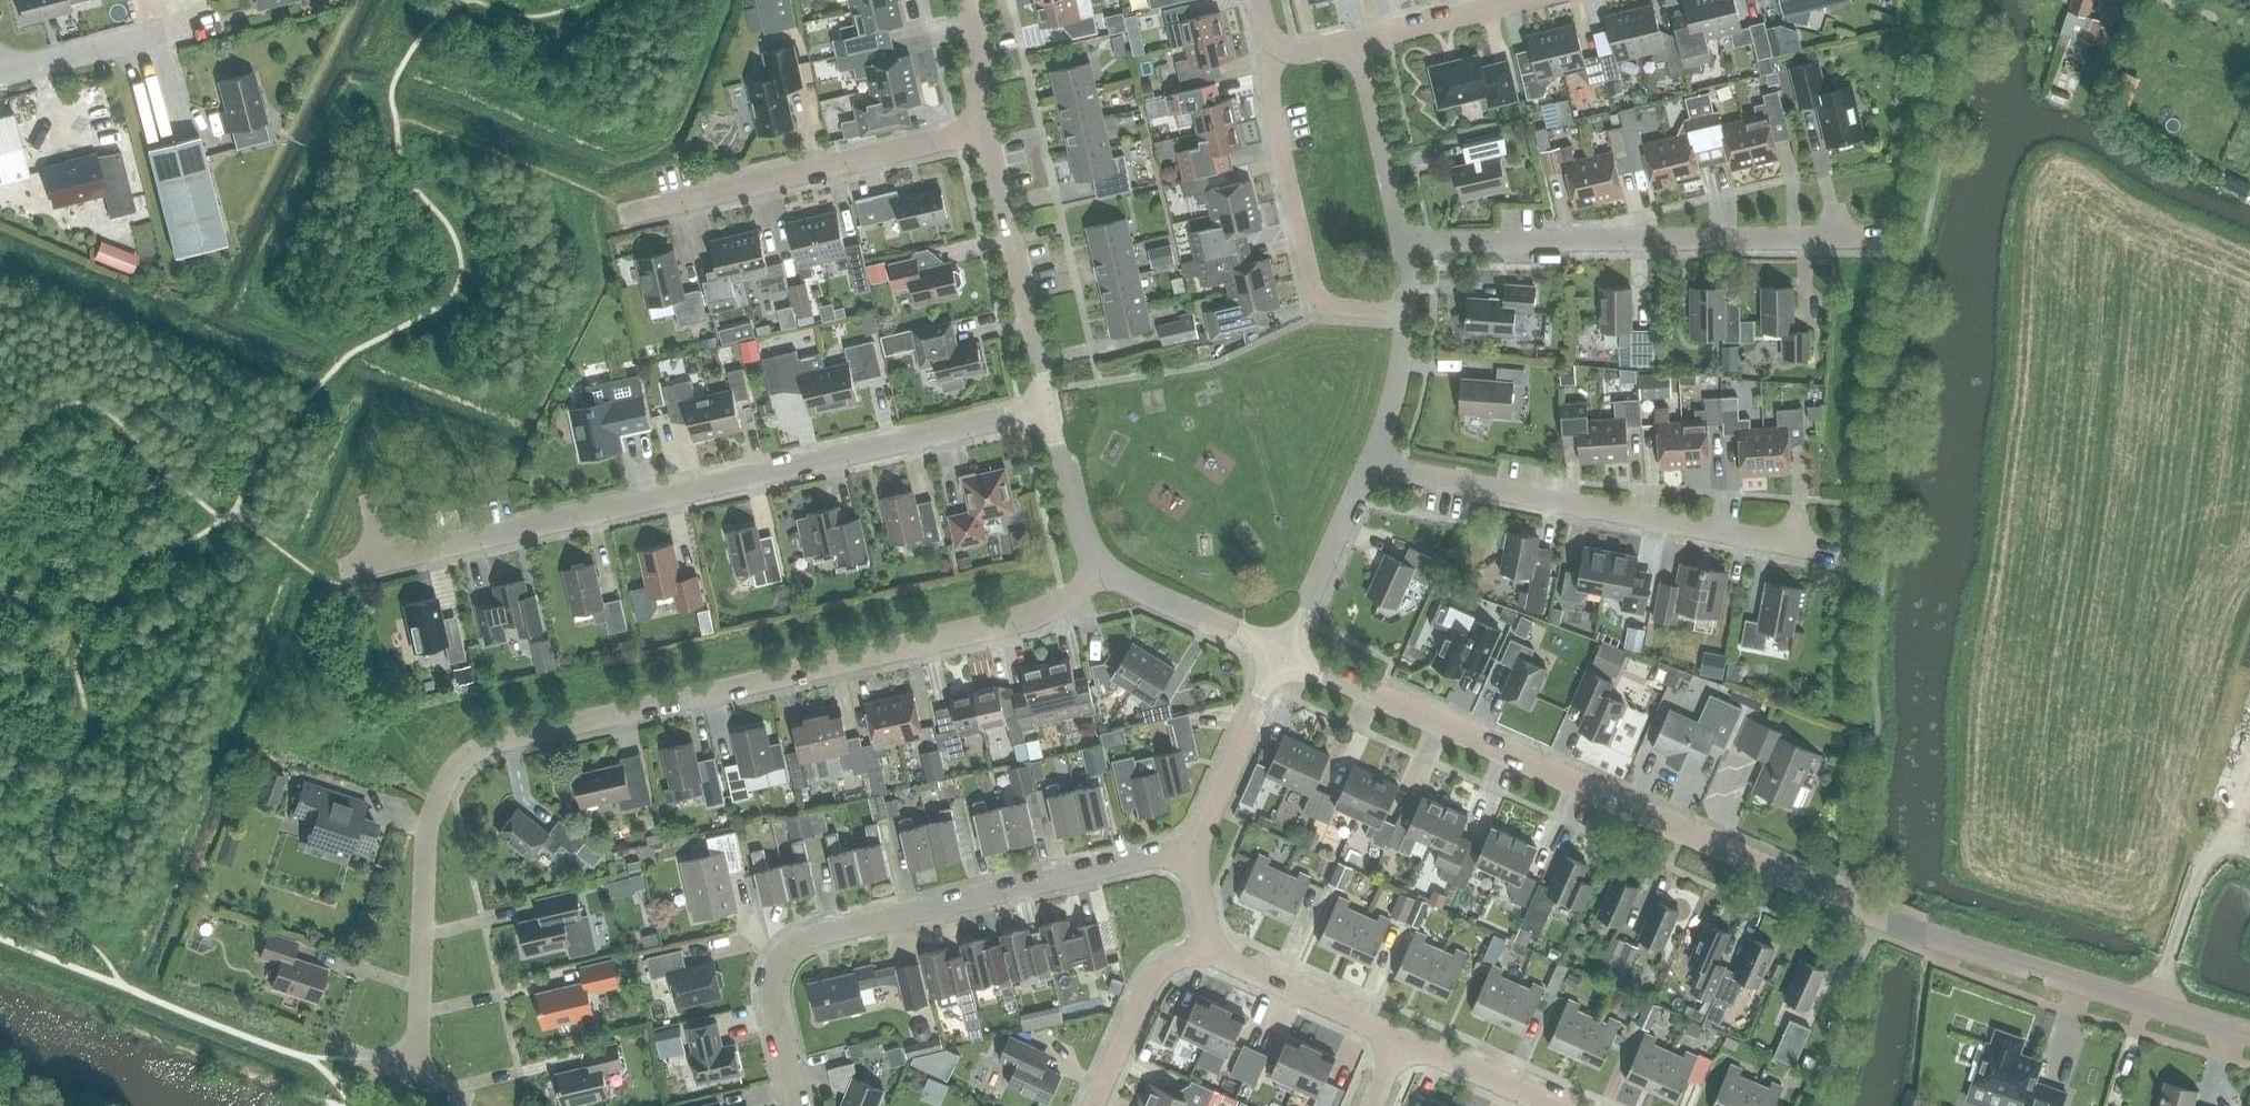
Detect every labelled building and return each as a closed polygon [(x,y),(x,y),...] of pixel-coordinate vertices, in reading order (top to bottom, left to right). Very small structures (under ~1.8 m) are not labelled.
[(24,21),(70,9),(68,1),(74,0),(19,0),(24,21)] [(790,0),(756,0),(763,34),(796,26),(790,0)] [(897,1),(896,0),(851,0),(853,11),(897,1)] [(1094,15),(1092,6),(1078,9),(1076,0),(1051,0),(1036,4),(1041,28),(1069,21),(1073,39),(1098,33),(1094,15)] [(1151,9),(1177,3),(1176,0),(1149,0),(1151,9)] [(1687,12),(1692,33),(1697,53),(1698,53),(1700,64),(1711,61),(1705,38),(1718,35),(1709,0),(1684,0),(1687,12)] [(1749,25),(1750,26),(1742,28),(1735,0),(1709,0),(1718,35),(1731,32),(1734,47),(1754,42),(1758,60),(1773,56),(1764,21),(1749,25)] [(1836,0),(1783,0),(1786,12),(1788,12),(1790,20),(1807,25),(1812,6),(1836,0)] [(2057,44),(2065,47),(2068,36),(2083,42),(2092,18),(2088,17),(2094,0),(2072,0),(2057,44)] [(902,25),(897,1),(853,11),(856,24),(840,27),(843,38),(833,41),(836,56),(841,55),(867,49),(863,34),(902,25)] [(1187,45),(1226,36),(1220,12),(1192,18),(1189,5),(1164,10),(1169,35),(1184,31),(1187,45)] [(1667,60),(1662,41),(1653,5),(1630,11),(1640,54),(1653,51),(1656,63),(1667,60)] [(1616,60),(1640,54),(1630,11),(1606,17),(1614,52),(1599,55),(1605,81),(1621,77),(1616,60)] [(1700,64),(1698,53),(1697,53),(1692,33),(1687,12),(1672,15),(1677,37),(1686,74),(1702,71),(1700,64)] [(1127,31),(1123,14),(1106,18),(1109,35),(1127,31)] [(1126,17),(1130,36),(1141,34),(1137,15),(1126,17)] [(1605,81),(1599,55),(1584,59),(1576,24),(1552,30),(1562,73),(1574,70),(1588,83),(1589,83),(1590,85),(1605,81)] [(1780,24),(1766,27),(1773,56),(1800,50),(1795,30),(1780,24)] [(1549,76),(1562,73),(1552,30),(1528,36),(1536,71),(1521,74),(1528,100),(1543,96),(1543,95),(1549,76)] [(1114,47),(1124,45),(1122,34),(1112,37),(1114,47)] [(1204,67),(1232,60),(1226,36),(1187,45),(1190,59),(1176,62),(1181,86),(1207,80),(1204,67)] [(1671,78),(1686,74),(1677,37),(1662,41),(1667,60),(1671,78)] [(759,134),(794,126),(786,90),(803,86),(794,46),(764,53),(770,79),(748,84),(759,134)] [(871,89),(915,79),(909,55),(870,64),(867,49),(841,55),(836,56),(840,71),(854,68),(857,79),(869,76),(871,89)] [(1490,106),(1517,100),(1508,62),(1482,68),(1479,55),(1430,67),(1439,107),(1478,98),(1481,109),(1490,106)] [(1827,146),(1864,138),(1852,87),(1826,94),(1819,62),(1790,68),(1799,108),(1817,104),(1827,146)] [(1051,72),(1057,97),(1096,88),(1090,63),(1051,72)] [(2133,94),(2139,78),(2122,71),(2116,87),(2133,94)] [(251,72),(220,81),(228,111),(220,113),(226,133),(233,131),(237,148),(270,139),(251,72)] [(1779,83),(1776,72),(1765,75),(1767,86),(1779,83)] [(912,123),(907,106),(920,103),(915,79),(871,89),(874,102),(855,106),(858,119),(842,123),(845,139),(912,123)] [(1620,93),(1617,81),(1606,84),(1609,96),(1620,93)] [(1154,96),(1151,82),(1139,84),(1143,99),(1154,96)] [(1195,122),(1198,133),(1237,124),(1231,99),(1221,101),(1217,83),(1166,95),(1170,114),(1174,113),(1177,126),(1195,122)] [(1064,126),(1102,117),(1096,88),(1057,97),(1064,126)] [(1630,98),(1635,104),(1643,102),(1645,95),(1640,89),(1632,91),(1630,98)] [(1769,121),(1784,117),(1778,91),(1763,95),(1765,103),(1754,106),(1757,118),(1744,121),(1755,164),(1779,158),(1769,121)] [(1744,121),(1722,126),(1718,111),(1714,112),(1710,93),(1697,96),(1712,158),(1727,154),(1731,170),(1755,164),(1744,121)] [(1697,161),(1712,158),(1697,96),(1685,99),(1689,118),(1685,119),(1676,134),(1677,137),(1667,140),(1677,183),(1701,177),(1697,161)] [(1560,124),(1574,121),(1568,99),(1554,103),(1560,124)] [(1643,145),(1634,107),(1619,111),(1623,127),(1623,126),(1630,157),(1645,153),(1643,145)] [(1135,120),(1133,110),(1119,113),(1121,123),(1135,120)] [(30,175),(14,113),(0,117),(0,183),(30,175)] [(1071,156),(1109,147),(1102,117),(1064,126),(1071,156)] [(1214,155),(1243,148),(1237,124),(1198,133),(1201,147),(1183,151),(1185,159),(1182,164),(1185,179),(1207,174),(1218,172),(1214,155)] [(1615,160),(1630,157),(1623,126),(1623,127),(1607,130),(1613,153),(1589,158),(1599,202),(1623,196),(1615,160)] [(1161,131),(1160,127),(1151,129),(1154,143),(1168,140),(1165,130),(1161,131)] [(1507,194),(1508,194),(1500,158),(1505,157),(1499,132),(1466,140),(1470,157),(1473,156),(1474,163),(1454,167),(1463,204),(1464,204),(1463,199),(1506,190),(1507,194)] [(148,149),(175,257),(227,243),(199,136),(148,149)] [(1653,189),(1677,183),(1667,140),(1643,145),(1645,153),(1653,189)] [(1599,202),(1589,158),(1575,162),(1571,145),(1561,148),(1575,207),(1599,202)] [(1565,169),(1559,146),(1539,151),(1545,174),(1565,169)] [(1124,155),(1112,158),(1109,147),(1071,156),(1077,181),(1093,177),(1097,198),(1132,189),(1124,155)] [(44,168),(54,207),(104,194),(110,218),(136,211),(121,152),(97,158),(95,153),(77,158),(77,160),(44,168)] [(1162,172),(1163,179),(1169,182),(1175,181),(1178,175),(1177,169),(1172,165),(1165,167),(1162,172)] [(1212,214),(1256,205),(1250,181),(1211,190),(1207,174),(1185,179),(1181,180),(1185,196),(1196,193),(1199,204),(1209,201),(1212,214)] [(900,217),(903,230),(948,220),(941,189),(899,199),(898,192),(873,198),(875,209),(859,213),(862,226),(900,217)] [(1197,259),(1231,251),(1228,236),(1261,229),(1256,205),(1212,214),(1215,227),(1204,230),(1206,241),(1193,244),(1197,259)] [(860,244),(845,247),(837,212),(813,218),(823,261),(836,258),(839,270),(849,267),(851,274),(866,271),(860,244)] [(810,264),(823,261),(813,218),(789,223),(802,278),(813,276),(810,264)] [(1093,253),(1132,244),(1126,218),(1087,227),(1093,253)] [(773,292),(788,289),(782,263),(767,266),(759,230),(735,236),(745,279),(758,276),(761,288),(772,286),(773,292)] [(745,279),(735,236),(711,242),(716,265),(701,268),(711,311),(738,305),(732,282),(745,279)] [(132,273),(139,255),(101,240),(94,258),(132,273)] [(1100,282),(1138,273),(1132,244),(1093,253),(1100,282)] [(1153,248),(1157,266),(1175,261),(1171,244),(1153,248)] [(679,326),(707,320),(700,289),(684,293),(674,250),(636,259),(648,306),(673,300),(679,326)] [(1230,292),(1274,283),(1268,259),(1235,266),(1231,251),(1197,259),(1202,285),(1227,280),(1230,292)] [(953,271),(952,264),(920,272),(916,258),(890,264),(896,291),(912,287),(916,303),(959,293),(957,287),(960,286),(962,282),(960,273),(956,270),(953,271)] [(888,279),(884,262),(866,266),(870,283),(888,279)] [(1107,311),(1145,302),(1138,273),(1100,282),(1107,311)] [(812,315),(805,282),(788,286),(796,318),(812,315)] [(1230,292),(1233,305),(1207,311),(1213,337),(1267,325),(1263,310),(1279,307),(1274,283),(1230,292)] [(1533,313),(1535,287),(1506,285),(1505,301),(1468,298),(1466,333),(1513,336),(1514,312),(1533,313)] [(1783,358),(1809,358),(1809,332),(1794,332),(1793,287),(1762,288),(1763,332),(1783,332),(1783,358)] [(1631,289),(1601,289),(1601,331),(1620,331),(1620,346),(1631,346),(1631,362),(1631,366),(1655,366),(1654,330),(1649,330),(1632,330),(1631,289)] [(1723,342),(1740,342),(1740,301),(1724,301),(1724,291),(1692,292),(1692,338),(1723,337),(1723,342)] [(1113,337),(1151,328),(1145,302),(1107,311),(1113,337)] [(844,307),(834,309),(836,319),(846,316),(844,307)] [(1198,338),(1192,312),(1179,315),(1180,319),(1157,324),(1162,346),(1198,338)] [(977,343),(958,347),(952,321),(912,331),(916,344),(917,348),(921,367),(936,364),(940,381),(942,381),(944,392),(965,387),(962,376),(983,371),(977,343)] [(771,332),(769,324),(757,327),(759,335),(771,332)] [(733,327),(719,330),(722,344),(736,341),(733,327)] [(912,331),(900,334),(904,351),(917,348),(916,344),(912,331)] [(859,403),(854,382),(882,375),(874,341),(845,348),(849,363),(825,368),(834,409),(859,403)] [(1200,358),(1212,355),(1209,343),(1197,346),(1200,358)] [(1738,369),(1737,346),(1720,346),(1721,369),(1738,369)] [(825,368),(824,368),(820,352),(798,357),(797,354),(779,358),(787,389),(804,385),(810,414),(834,409),(825,368)] [(1576,385),(1575,366),(1560,367),(1561,385),(1576,385)] [(1523,383),(1524,369),(1498,367),(1497,381),(1463,378),(1460,413),(1510,417),(1513,382),(1523,383)] [(735,401),(749,398),(743,369),(728,372),(732,389),(709,395),(718,436),(742,430),(735,401)] [(617,434),(650,427),(637,372),(636,372),(637,376),(588,388),(592,406),(573,410),(584,458),(585,458),(584,455),(619,447),(619,450),(620,450),(617,434)] [(1640,396),(1672,395),(1670,374),(1639,376),(1640,396)] [(1695,385),(1696,375),(1681,375),(1681,385),(1695,385)] [(718,436),(709,395),(695,398),(691,381),(663,387),(670,416),(687,412),(693,441),(718,436)] [(1739,419),(1738,408),(1738,397),(1721,398),(1722,409),(1723,424),(1724,435),(1739,435),(1742,475),(1766,473),(1764,429),(1751,430),(1750,419),(1739,419)] [(1722,409),(1721,398),(1705,399),(1706,410),(1695,411),(1695,422),(1682,423),(1685,467),(1710,465),(1707,425),(1723,424),(1722,409)] [(1627,427),(1642,426),(1640,399),(1612,401),(1613,419),(1602,420),(1604,461),(1629,459),(1627,427)] [(759,406),(761,416),(772,413),(770,403),(759,406)] [(1604,461),(1602,420),(1588,421),(1587,403),(1561,405),(1564,445),(1579,444),(1580,463),(1604,461)] [(1808,407),(1809,421),(1821,420),(1820,406),(1808,407)] [(1685,467),(1682,423),(1669,423),(1668,407),(1655,408),(1656,425),(1658,425),(1660,468),(1685,467)] [(1789,439),(1805,438),(1803,408),(1777,410),(1778,428),(1764,429),(1766,473),(1791,472),(1789,439)] [(1001,512),(1015,508),(1006,471),(994,473),(994,471),(974,475),(974,478),(963,481),(970,512),(949,517),(956,547),(987,540),(982,519),(1002,514),(1001,512)] [(923,544),(941,540),(932,500),(915,504),(912,492),(883,498),(893,543),(921,537),(923,544)] [(870,557),(861,519),(843,522),(839,507),(809,513),(810,516),(797,519),(805,557),(837,550),(840,564),(870,557)] [(757,586),(782,580),(776,553),(762,557),(755,526),(729,532),(739,574),(753,571),(757,586)] [(1029,544),(1025,528),(1009,532),(1013,548),(1029,544)] [(1543,613),(1551,569),(1534,566),(1539,538),(1502,531),(1498,548),(1505,549),(1501,571),(1531,577),(1525,609),(1543,613)] [(703,604),(697,577),(682,580),(674,544),(639,552),(647,586),(631,590),(638,622),(651,619),(658,607),(656,596),(674,592),(678,610),(703,604)] [(1603,593),(1611,551),(1585,546),(1579,573),(1566,571),(1561,598),(1581,602),(1589,593),(1589,590),(1603,593)] [(1427,584),(1438,561),(1409,547),(1403,562),(1386,555),(1368,595),(1396,608),(1410,576),(1427,584)] [(1654,567),(1637,564),(1638,557),(1611,551),(1603,593),(1617,595),(1617,598),(1621,610),(1645,614),(1654,567)] [(970,556),(958,559),(960,569),(973,565),(970,556)] [(941,559),(939,563),(940,568),(944,571),(949,570),(952,566),(951,561),(947,558),(941,559)] [(610,634),(628,629),(621,599),(603,603),(594,564),(564,571),(574,614),(592,610),(596,624),(607,621),(610,634)] [(1678,609),(1719,617),(1727,573),(1681,565),(1677,586),(1661,583),(1655,618),(1675,622),(1678,609)] [(538,605),(531,607),(525,580),(494,587),(497,598),(475,603),(485,644),(506,640),(503,626),(521,622),(524,636),(543,631),(538,605)] [(1803,610),(1806,590),(1767,583),(1759,622),(1746,620),(1741,646),(1764,650),(1768,631),(1792,635),(1797,609),(1803,610)] [(405,606),(404,606),(415,652),(436,647),(440,665),(465,660),(455,615),(441,618),(437,598),(436,599),(436,601),(405,607),(405,606)] [(1449,604),(1447,607),(1441,604),(1442,603),(1441,603),(1431,624),(1447,632),(1433,664),(1460,676),(1471,652),(1487,659),(1500,631),(1473,619),(1474,616),(1449,604)] [(698,609),(701,620),(712,618),(710,607),(698,609)] [(1512,625),(1517,614),(1503,607),(1498,619),(1512,625)] [(1554,608),(1550,623),(1560,625),(1563,610),(1554,608)] [(1533,621),(1520,615),(1513,633),(1525,638),(1533,621)] [(1645,628),(1627,625),(1623,648),(1640,651),(1645,628)] [(538,638),(545,662),(559,659),(553,634),(538,638)] [(1530,707),(1547,669),(1529,661),(1534,650),(1511,639),(1501,662),(1513,668),(1501,695),(1530,707)] [(1626,652),(1601,640),(1590,666),(1614,677),(1626,652)] [(1133,690),(1154,656),(1133,643),(1117,670),(1105,663),(1091,666),(1098,694),(1118,689),(1121,683),(1133,690)] [(1710,647),(1705,667),(1724,672),(1729,653),(1710,647)] [(1167,718),(1173,717),(1170,703),(1159,696),(1175,669),(1154,656),(1133,690),(1145,698),(1141,704),(1145,723),(1167,718)] [(1082,711),(1083,717),(1096,714),(1090,686),(1078,689),(1070,658),(1046,664),(1058,716),(1082,711)] [(1726,679),(1740,681),(1743,665),(1729,663),(1726,679)] [(1058,716),(1046,664),(1022,669),(1026,690),(1014,693),(1019,714),(1023,731),(1036,728),(1035,722),(1058,716)] [(472,683),(469,666),(454,670),(457,686),(472,683)] [(1613,683),(1602,679),(1587,672),(1573,702),(1588,709),(1579,729),(1607,742),(1625,704),(1607,696),(1613,683)] [(1019,714),(1006,717),(999,686),(975,692),(984,729),(1007,724),(1012,745),(1026,742),(1023,731),(1019,714)] [(1746,705),(1750,696),(1733,690),(1730,697),(1746,705)] [(960,735),(984,729),(975,692),(950,697),(958,728),(945,731),(952,759),(965,756),(960,735)] [(900,742),(924,736),(914,693),(890,699),(900,742)] [(1724,748),(1741,708),(1709,693),(1697,721),(1671,709),(1653,748),(1654,749),(1655,747),(1680,759),(1677,765),(1694,773),(1697,766),(1700,768),(1711,743),(1724,748)] [(1763,702),(1750,696),(1746,705),(1760,711),(1763,702)] [(862,746),(868,772),(869,772),(874,794),(887,791),(883,769),(881,769),(879,757),(889,755),(887,745),(900,742),(890,699),(865,704),(874,744),(862,746)] [(860,736),(847,739),(840,710),(817,715),(826,758),(832,780),(843,770),(852,768),(854,776),(868,772),(862,746),(860,736)] [(1164,795),(1165,794),(1192,788),(1185,762),(1199,758),(1189,713),(1173,717),(1167,718),(1175,751),(1155,756),(1158,771),(1159,771),(1164,795)] [(832,780),(826,758),(817,715),(793,720),(800,751),(787,754),(795,788),(809,785),(808,779),(817,777),(831,781),(832,780)] [(1822,758),(1823,757),(1779,738),(1781,733),(1748,718),(1736,745),(1769,760),(1755,790),(1800,810),(1809,788),(1800,784),(1813,754),(1822,758)] [(745,775),(786,766),(781,742),(769,745),(765,726),(733,734),(739,763),(725,767),(733,801),(750,798),(745,775)] [(1126,742),(1123,728),(1100,733),(1104,748),(1126,742)] [(1289,785),(1307,745),(1285,735),(1270,768),(1258,762),(1240,802),(1252,808),(1267,775),(1289,785)] [(718,772),(701,777),(693,742),(662,749),(671,788),(690,784),(693,798),(704,795),(707,807),(725,803),(718,772)] [(1107,770),(1101,743),(1080,748),(1086,774),(1107,770)] [(1316,818),(1327,793),(1315,788),(1329,755),(1307,745),(1289,785),(1310,795),(1303,812),(1316,818)] [(944,777),(938,748),(919,752),(926,781),(944,777)] [(1155,756),(1135,761),(1134,756),(1112,761),(1124,810),(1138,807),(1140,816),(1169,810),(1165,794),(1164,795),(1159,771),(1158,771),(1155,756)] [(1046,778),(1042,760),(1031,762),(1035,780),(1046,778)] [(286,775),(247,763),(238,791),(277,803),(286,775)] [(622,810),(652,803),(646,778),(627,782),(623,764),(575,775),(582,807),(619,799),(622,810)] [(1036,840),(1026,793),(1034,791),(1028,765),(1008,769),(1016,804),(1002,807),(1010,846),(1036,840)] [(1358,816),(1376,776),(1354,766),(1339,799),(1327,793),(1316,818),(1329,824),(1336,807),(1358,816)] [(1084,829),(1111,823),(1099,774),(1087,777),(1089,787),(1075,790),(1084,829)] [(993,789),(989,775),(979,777),(983,791),(993,789)] [(1387,845),(1396,825),(1384,819),(1399,786),(1376,776),(1358,816),(1370,822),(1364,835),(1373,839),(1372,843),(1385,849),(1387,845)] [(366,805),(367,803),(304,783),(294,813),(318,820),(313,836),(327,840),(323,854),(344,860),(348,848),(365,853),(375,823),(352,815),(357,802),(366,805)] [(1084,829),(1075,790),(1061,793),(1059,784),(1047,786),(1058,835),(1084,829)] [(887,816),(884,800),(882,793),(867,797),(872,819),(887,816)] [(1429,842),(1445,807),(1423,797),(1411,824),(1398,819),(1396,825),(1387,845),(1410,855),(1418,837),(1429,842)] [(884,800),(887,816),(899,813),(895,798),(884,800)] [(1010,846),(1002,807),(988,810),(985,801),(973,803),(984,853),(1010,846)] [(1452,883),(1468,850),(1455,844),(1468,817),(1445,807),(1429,842),(1442,848),(1436,861),(1445,866),(1440,878),(1452,883)] [(937,863),(963,857),(952,808),(940,811),(942,821),(928,824),(937,863)] [(573,853),(584,839),(560,820),(549,833),(518,809),(499,834),(530,859),(542,843),(555,853),(562,844),(573,853)] [(790,839),(814,833),(809,811),(785,816),(790,839)] [(1268,830),(1273,821),(1260,814),(1255,824),(1268,830)] [(937,863),(928,824),(914,828),(912,818),(900,821),(911,870),(937,863)] [(863,881),(889,875),(878,823),(866,826),(870,846),(856,849),(863,881)] [(746,825),(736,827),(740,841),(749,839),(746,825)] [(226,833),(224,839),(232,841),(240,838),(242,831),(228,826),(226,833)] [(1499,873),(1515,837),(1492,827),(1480,855),(1468,850),(1452,883),(1465,889),(1477,863),(1499,873)] [(1320,834),(1310,830),(1303,845),(1313,850),(1320,834)] [(729,874),(744,870),(736,832),(707,839),(711,856),(682,863),(696,919),(737,910),(729,874)] [(863,881),(856,849),(842,852),(838,833),(826,835),(837,887),(863,881)] [(1510,878),(1507,885),(1508,886),(1510,892),(1515,894),(1513,901),(1525,906),(1537,880),(1525,875),(1537,847),(1515,837),(1499,873),(1510,878)] [(790,898),(816,892),(804,840),(792,843),(797,863),(783,866),(790,898)] [(790,898),(783,866),(769,869),(764,850),(752,852),(764,904),(790,898)] [(1265,911),(1283,872),(1268,865),(1271,859),(1259,854),(1239,899),(1265,911)] [(1592,886),(1580,880),(1587,865),(1565,855),(1550,888),(1538,883),(1519,926),(1539,935),(1556,897),(1582,909),(1592,886)] [(642,869),(641,861),(627,863),(629,872),(642,869)] [(1343,889),(1352,868),(1339,863),(1330,883),(1343,889)] [(1291,922),(1311,877),(1300,872),(1297,878),(1283,872),(1265,911),(1291,922)] [(642,873),(629,877),(632,891),(646,888),(642,873)] [(1621,926),(1638,887),(1615,878),(1598,916),(1621,926)] [(1443,908),(1448,896),(1433,889),(1428,902),(1430,903),(1443,908)] [(1405,922),(1416,896),(1402,890),(1390,916),(1405,922)] [(583,919),(576,891),(536,900),(540,918),(520,922),(527,955),(567,946),(570,958),(598,951),(590,917),(583,919)] [(1345,953),(1362,915),(1348,908),(1350,902),(1339,897),(1319,942),(1345,953)] [(1428,902),(1417,897),(1407,922),(1420,928),(1430,903),(1428,902)] [(1662,949),(1679,910),(1656,901),(1639,939),(1662,949)] [(1371,965),(1391,920),(1380,915),(1377,921),(1362,915),(1345,953),(1371,965)] [(1098,923),(1070,930),(1068,920),(1040,927),(1044,941),(1051,969),(1078,963),(1079,970),(1107,964),(1098,923)] [(1716,963),(1729,933),(1707,923),(1690,961),(1703,967),(1693,992),(1712,1000),(1714,996),(1726,968),(1716,963)] [(1527,946),(1533,933),(1520,927),(1514,940),(1527,946)] [(1032,944),(1028,930),(1001,936),(1006,958),(1011,978),(1038,972),(1040,979),(1053,976),(1051,969),(1044,941),(1032,944)] [(1421,988),(1439,949),(1424,942),(1427,936),(1416,931),(1396,976),(1421,988)] [(658,944),(655,932),(641,935),(644,947),(658,944)] [(316,1002),(327,969),(292,957),(297,942),(268,933),(260,957),(279,964),(272,987),(316,1002)] [(1496,964),(1506,939),(1494,934),(1483,958),(1496,964)] [(1614,966),(1625,941),(1613,936),(1602,961),(1614,966)] [(1757,986),(1774,948),(1752,938),(1736,972),(1726,968),(1714,996),(1733,1005),(1744,980),(1757,986)] [(1011,978),(1006,958),(994,961),(989,939),(961,945),(963,955),(966,967),(972,988),(998,981),(1000,989),(1001,989),(1004,1001),(1014,999),(1012,986),(1013,986),(1011,978)] [(1628,972),(1639,947),(1626,942),(1615,966),(1628,972)] [(974,995),(972,988),(966,967),(963,955),(951,958),(949,948),(922,955),(932,997),(937,996),(939,1004),(943,1007),(962,1002),(964,1011),(977,1008),(974,995)] [(1447,1000),(1468,954),(1456,949),(1454,955),(1439,949),(1421,988),(1447,1000)] [(722,995),(720,988),(722,987),(724,984),(722,973),(718,970),(716,971),(715,964),(686,970),(682,950),(647,958),(652,979),(671,974),(678,1005),(722,995)] [(588,993),(619,986),(613,960),(582,967),(585,982),(536,994),(544,1028),(593,1017),(588,993)] [(1808,1009),(1825,970),(1802,961),(1785,999),(1808,1009)] [(877,984),(901,985),(906,1009),(927,1004),(918,965),(897,970),(893,968),(874,972),(873,966),(855,970),(856,973),(810,984),(819,1021),(866,1009),(861,988),(877,984)] [(1498,1022),(1516,983),(1501,976),(1504,970),(1492,965),(1472,1010),(1498,1022)] [(1577,989),(1582,978),(1569,972),(1564,984),(1577,989)] [(1557,995),(1563,981),(1552,976),(1546,990),(1557,995)] [(1524,1033),(1545,988),(1533,983),(1530,989),(1516,983),(1498,1022),(1524,1033)] [(1204,1047),(1222,1006),(1199,996),(1188,1020),(1176,1015),(1163,1044),(1174,1050),(1180,1036),(1204,1047)] [(1574,1056),(1593,1017),(1578,1010),(1580,1004),(1569,999),(1549,1044),(1574,1056)] [(1660,1005),(1645,999),(1634,1025),(1648,1031),(1660,1005)] [(1228,1057),(1246,1017),(1222,1006),(1204,1047),(1228,1057)] [(1705,1012),(1692,1007),(1688,1016),(1701,1021),(1705,1012)] [(1024,1031),(1044,1026),(1040,1011),(1020,1015),(1024,1031)] [(1709,1013),(1703,1025),(1717,1032),(1723,1019),(1709,1013)] [(1601,1068),(1621,1023),(1609,1018),(1607,1023),(1593,1017),(1574,1056),(1601,1068)] [(920,1041),(928,1039),(932,1033),(930,1025),(924,1021),(916,1023),(912,1029),(914,1037),(920,1041)] [(1685,1032),(1698,1038),(1703,1027),(1690,1021),(1685,1032)] [(699,1084),(740,1074),(733,1045),(723,1047),(717,1023),(688,1030),(693,1054),(692,1054),(699,1084)] [(683,1042),(679,1027),(653,1032),(657,1050),(670,1048),(669,1045),(683,1042)] [(2041,1062),(2019,1054),(2024,1039),(1997,1030),(1992,1045),(1987,1044),(1974,1083),(2023,1099),(2020,1105),(2062,1105),(2067,1091),(2035,1079),(2041,1062)] [(1804,1041),(1783,1032),(1772,1056),(1793,1065),(1804,1041)] [(1651,1090),(1669,1051),(1654,1044),(1657,1038),(1645,1033),(1625,1079),(1651,1090)] [(1048,1103),(1061,1075),(1030,1061),(1036,1048),(1011,1036),(1000,1060),(1017,1067),(1009,1085),(1048,1103)] [(1294,1087),(1312,1047),(1289,1036),(1270,1076),(1294,1087)] [(1727,1036),(1723,1045),(1736,1051),(1741,1042),(1727,1036)] [(861,1042),(848,1045),(851,1058),(864,1055),(861,1042)] [(623,1069),(617,1043),(588,1050),(591,1066),(555,1074),(563,1105),(574,1105),(609,1098),(603,1073),(623,1069)] [(1243,1080),(1256,1051),(1244,1045),(1230,1075),(1243,1080)] [(1338,1087),(1325,1082),(1336,1057),(1312,1047),(1294,1087),(1317,1097),(1313,1105),(1329,1105),(1338,1087)] [(914,1057),(911,1064),(935,1075),(947,1049),(914,1057)] [(1255,1086),(1269,1056),(1256,1051),(1243,1080),(1255,1086)] [(1677,1102),(1698,1057),(1686,1051),(1683,1057),(1669,1051),(1651,1090),(1677,1102)] [(1802,1065),(1813,1070),(1817,1060),(1806,1055),(1802,1065)] [(884,1091),(853,1078),(856,1072),(854,1063),(828,1070),(833,1087),(847,1093),(842,1105),(878,1105),(884,1091)] [(1754,1082),(1740,1075),(1742,1069),(1731,1064),(1712,1105),(1744,1105),(1754,1082)] [(1212,1096),(1215,1090),(1192,1080),(1184,1099),(1152,1085),(1146,1099),(1142,1097),(1138,1105),(1140,1105),(1208,1105),(1212,1096)] [(1783,1087),(1772,1082),(1769,1088),(1754,1082),(1744,1105),(1775,1105),(1783,1087)] [(2193,1105),(2197,1092),(2165,1083),(2158,1105),(2196,1105),(2193,1105)] [(1914,1091),(1908,1088),(1904,1099),(1901,1105),(1913,1105),(1918,1092),(1914,1091)]
